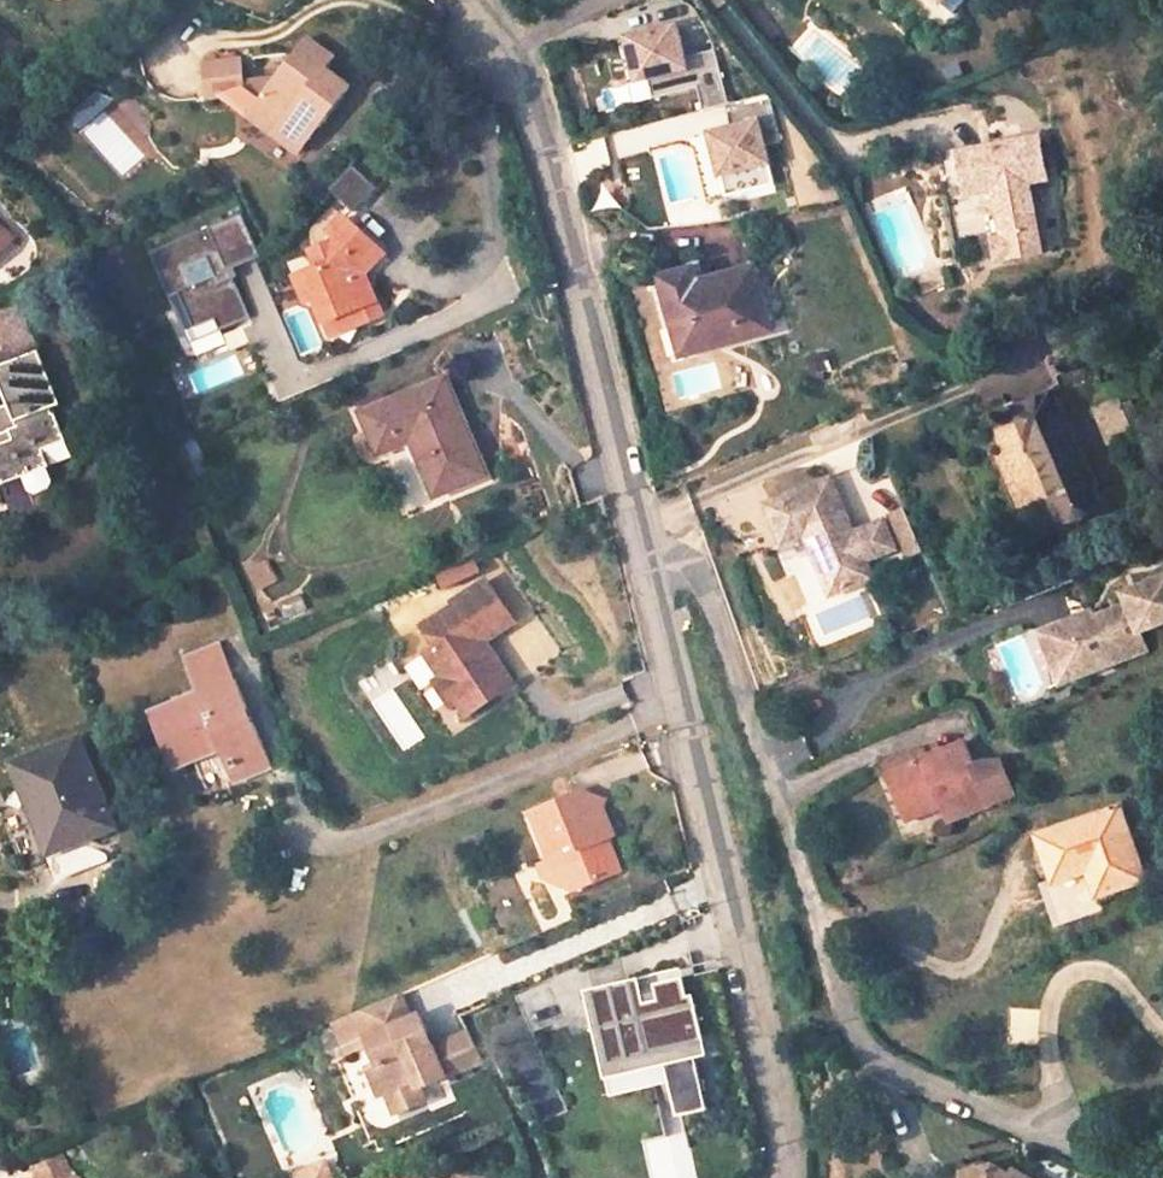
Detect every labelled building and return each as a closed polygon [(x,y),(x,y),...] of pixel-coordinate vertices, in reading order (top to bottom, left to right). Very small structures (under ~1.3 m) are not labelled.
[(661,68),(668,95),(712,84),(718,107),(742,100),(730,52),(700,59),(690,21),(640,34),(650,71),(661,68)] [(252,108),(301,146),(354,81),(331,62),(339,53),(313,32),(283,69),(273,82),(252,108)] [(212,89),(250,85),(248,72),(245,50),(208,53),(212,89)] [(248,72),(250,85),(273,82),(283,69),(248,72)] [(739,102),(745,125),(716,132),(723,159),(734,156),(744,193),(780,184),(769,145),(786,140),(773,92),(739,102)] [(939,154),(961,265),(1039,250),(1025,180),(1044,177),(1036,135),(939,154)] [(734,156),(723,159),(732,196),(744,193),(734,156)] [(356,305),(361,320),(384,311),(368,267),(385,249),(349,211),(334,226),(342,234),(314,244),(321,261),(296,272),(306,297),(316,293),(326,316),(356,305)] [(243,212),(156,248),(195,341),(253,317),(232,267),(260,255),(243,212)] [(16,236),(0,221),(0,253),(16,236)] [(695,324),(703,349),(773,328),(754,263),(696,282),(692,266),(660,277),(675,330),(695,324)] [(7,350),(31,341),(16,302),(0,309),(0,332),(7,350)] [(42,467),(35,451),(59,442),(45,407),(54,403),(32,349),(0,362),(0,403),(0,404),(0,483),(42,467)] [(406,425),(434,494),(485,473),(443,377),(358,413),(371,440),(406,425)] [(1020,400),(1063,520),(1103,505),(1060,386),(1020,400)] [(1101,402),(1117,438),(1150,424),(1137,394),(1127,399),(1124,392),(1101,402)] [(831,595),(871,578),(852,533),(842,529),(846,518),(829,480),(767,505),(783,544),(805,535),(831,595)] [(1058,680),(1143,648),(1136,629),(1162,619),(1162,575),(1122,591),(1126,601),(1074,622),(1072,615),(1038,628),(1043,640),(1058,680)] [(453,700),(461,712),(506,684),(478,640),(473,632),(502,613),(481,580),(448,601),(450,605),(419,626),(431,645),(420,652),(436,675),(431,679),(447,705),(453,700)] [(507,621),(502,613),(473,632),(478,640),(507,621)] [(1048,684),(1058,680),(1043,640),(1043,652),(1044,661),(1046,672),(1048,684)] [(187,657),(201,690),(228,680),(214,645),(187,657)] [(150,710),(171,762),(216,743),(229,776),(262,763),(228,680),(201,690),(150,710)] [(8,764),(45,853),(110,826),(72,737),(8,764)] [(941,801),(946,813),(1010,788),(998,756),(981,756),(971,759),(964,741),(962,742),(961,737),(920,752),(915,743),(879,755),(892,791),(901,787),(911,812),(941,801)] [(558,886),(571,891),(619,872),(602,830),(609,827),(602,810),(607,798),(580,787),(526,809),(547,859),(558,886)] [(901,787),(892,791),(901,817),(911,812),(901,787)] [(1080,864),(1091,894),(1139,877),(1115,805),(1034,834),(1048,874),(1080,864)] [(541,880),(558,886),(547,859),(535,863),(541,880)] [(1080,864),(1048,874),(1035,878),(1049,920),(1094,905),(1091,894),(1080,864)] [(614,988),(653,1073),(701,1051),(663,966),(614,988)] [(380,1093),(389,1114),(418,1101),(412,1088),(437,1077),(424,1045),(411,1016),(402,1020),(399,1012),(395,1014),(387,997),(326,1023),(339,1054),(362,1044),(370,1063),(360,1067),(373,1096),(380,1093)] [(424,1045),(437,1077),(481,1059),(465,1027),(424,1045)] [(64,1156),(31,1167),(35,1177),(80,1177),(71,1169),(64,1156)] [(294,1177),(336,1177),(327,1159),(293,1175),(294,1177)] [(1011,1166),(1007,1173),(990,1162),(963,1170),(965,1177),(1032,1177),(1011,1166)]
